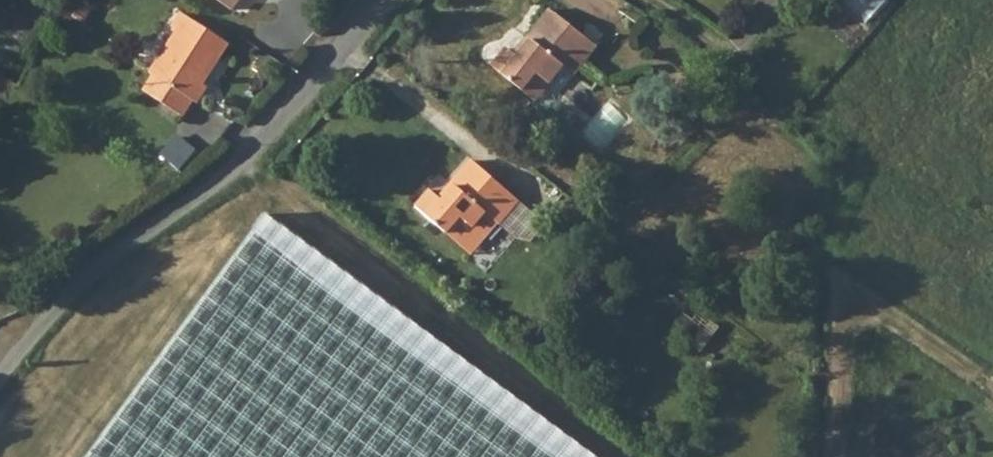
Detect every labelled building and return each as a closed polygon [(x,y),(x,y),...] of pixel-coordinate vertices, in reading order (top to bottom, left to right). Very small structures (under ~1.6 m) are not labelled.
[(233,9),(239,0),(219,0),(233,9)] [(892,0),(849,0),(872,22),(892,0)] [(507,43),(491,61),(520,85),(535,68),(547,79),(562,61),(573,68),(595,40),(550,5),(519,42),(523,45),(518,51),(514,48),(507,43)] [(186,12),(177,25),(182,29),(154,71),(197,101),(209,84),(198,77),(215,52),(220,55),(228,41),(186,12)] [(523,45),(519,42),(514,48),(518,51),(523,45)] [(520,85),(533,95),(547,79),(535,68),(520,85)] [(598,112),(599,138),(625,137),(624,111),(598,112)] [(472,250),(518,195),(472,156),(452,180),(455,183),(443,197),(440,195),(431,187),(415,204),(472,250)] [(455,183),(452,180),(440,195),(443,197),(455,183)] [(261,226),(88,456),(576,456),(261,226)]
